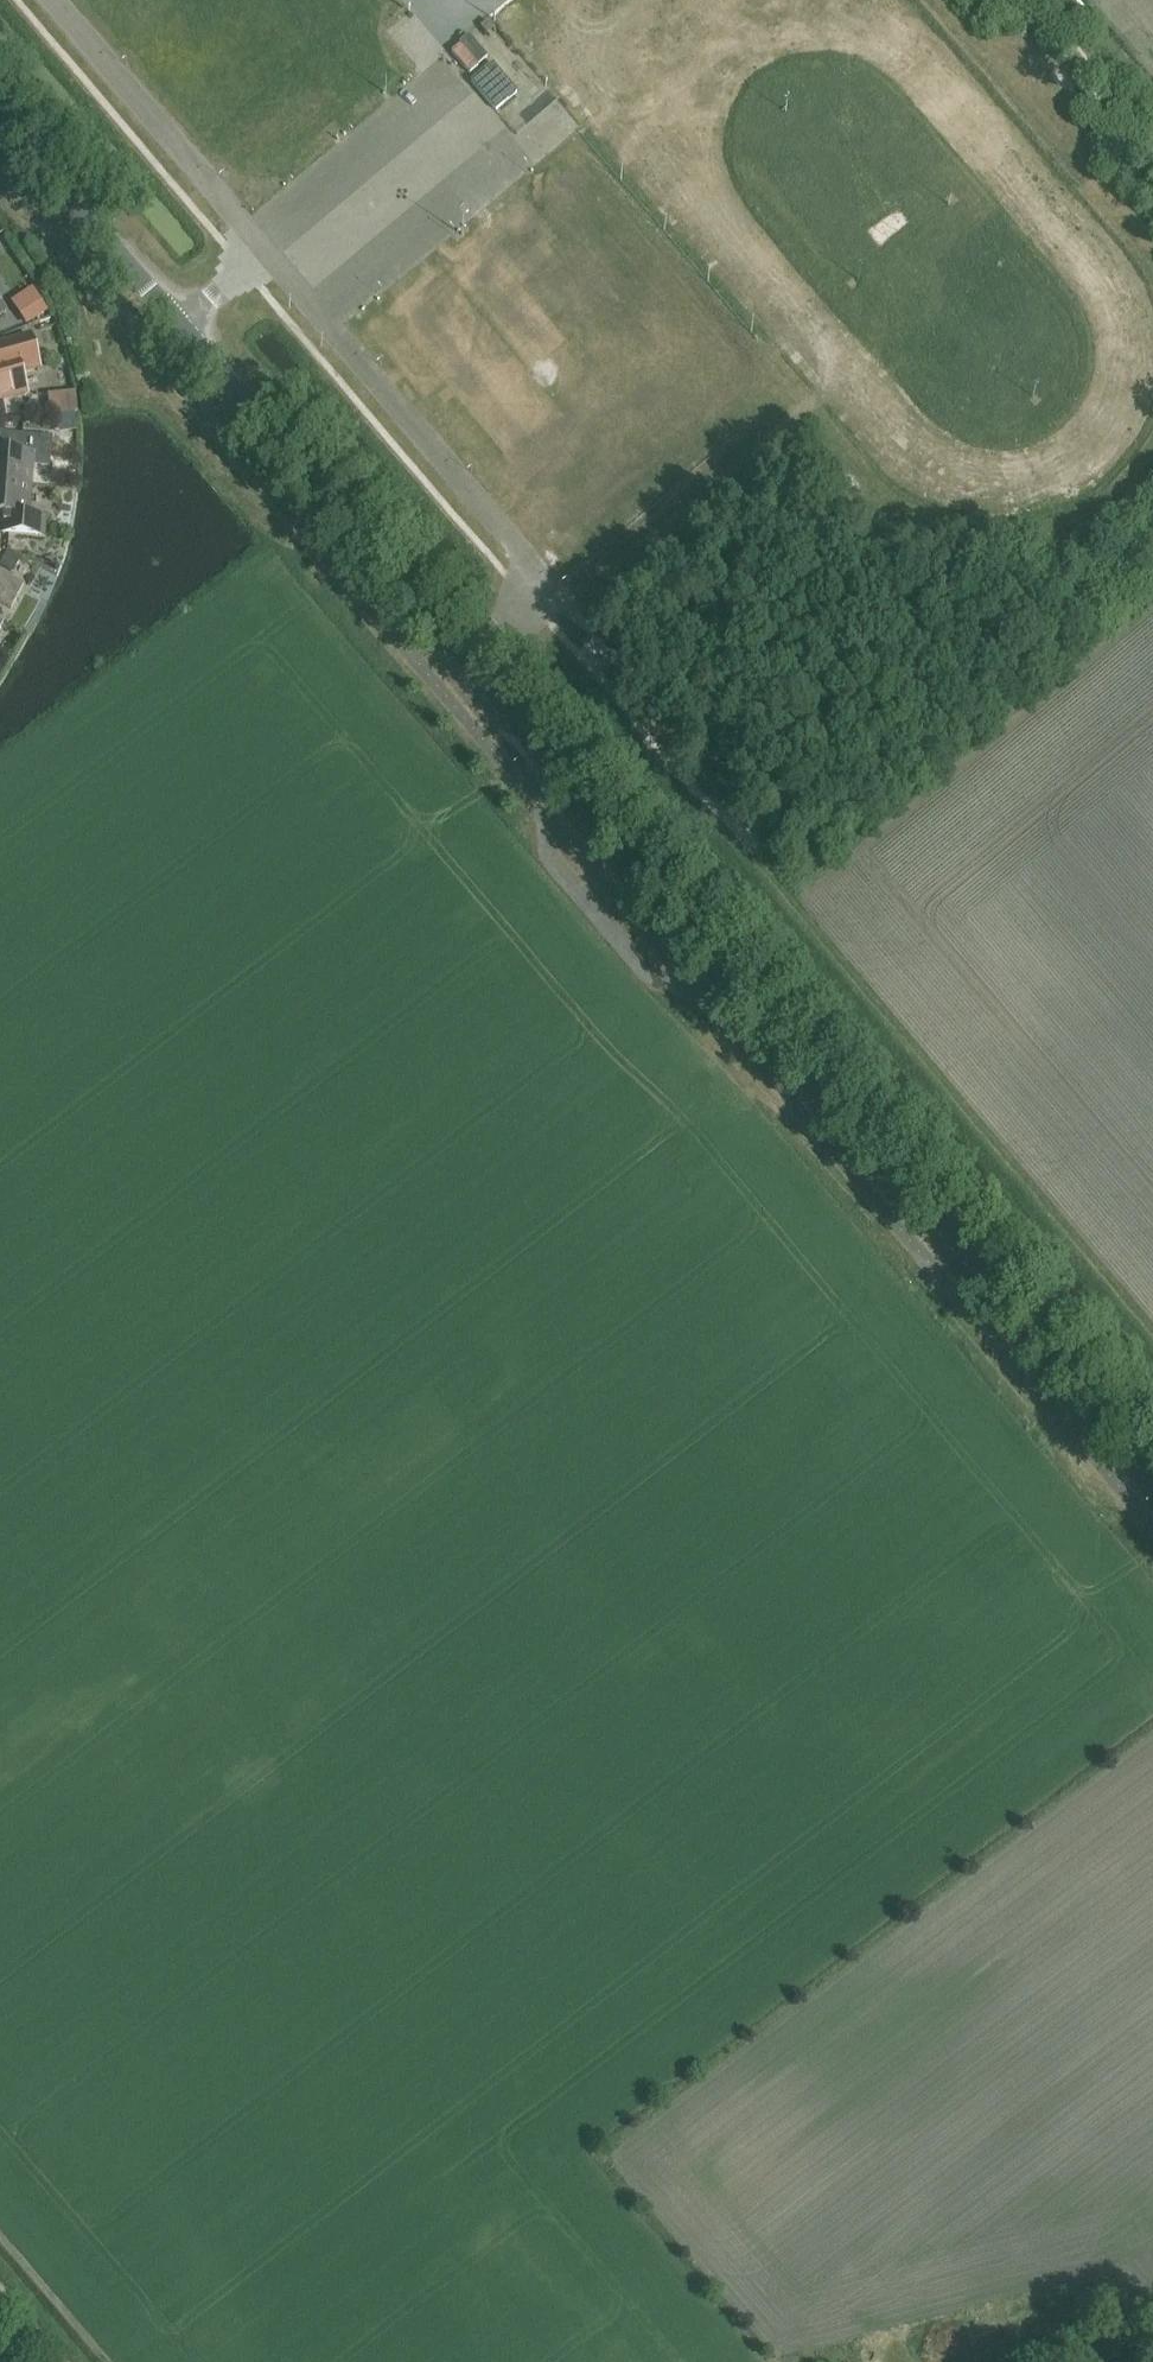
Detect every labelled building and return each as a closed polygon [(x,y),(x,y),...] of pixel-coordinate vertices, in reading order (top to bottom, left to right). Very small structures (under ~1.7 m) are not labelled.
[(481,27),(487,34),(494,28),(488,21),(481,27)] [(459,42),(478,65),(488,56),(469,33),(459,42)] [(477,88),(495,110),(517,91),(492,62),(471,80),(477,88)] [(432,74),(417,84),(426,97),(441,86),(432,74)] [(518,129),(539,160),(584,131),(563,99),(518,129)] [(364,131),(377,146),(409,118),(395,102),(364,131)] [(327,166),(348,156),(341,141),(320,151),(327,166)] [(14,300),(31,324),(52,310),(34,285),(14,300)] [(20,372),(39,367),(30,335),(0,344),(0,400),(26,392),(20,372)] [(78,392),(50,391),(49,414),(77,414),(78,392)] [(52,437),(19,434),(17,453),(0,452),(0,483),(31,486),(32,466),(49,467),(52,437)] [(46,518),(28,516),(31,486),(0,483),(0,515),(13,516),(11,534),(44,537),(46,518)] [(19,560),(5,553),(0,563),(0,568),(12,574),(19,560)] [(11,609),(24,585),(0,572),(0,603),(11,609)]
